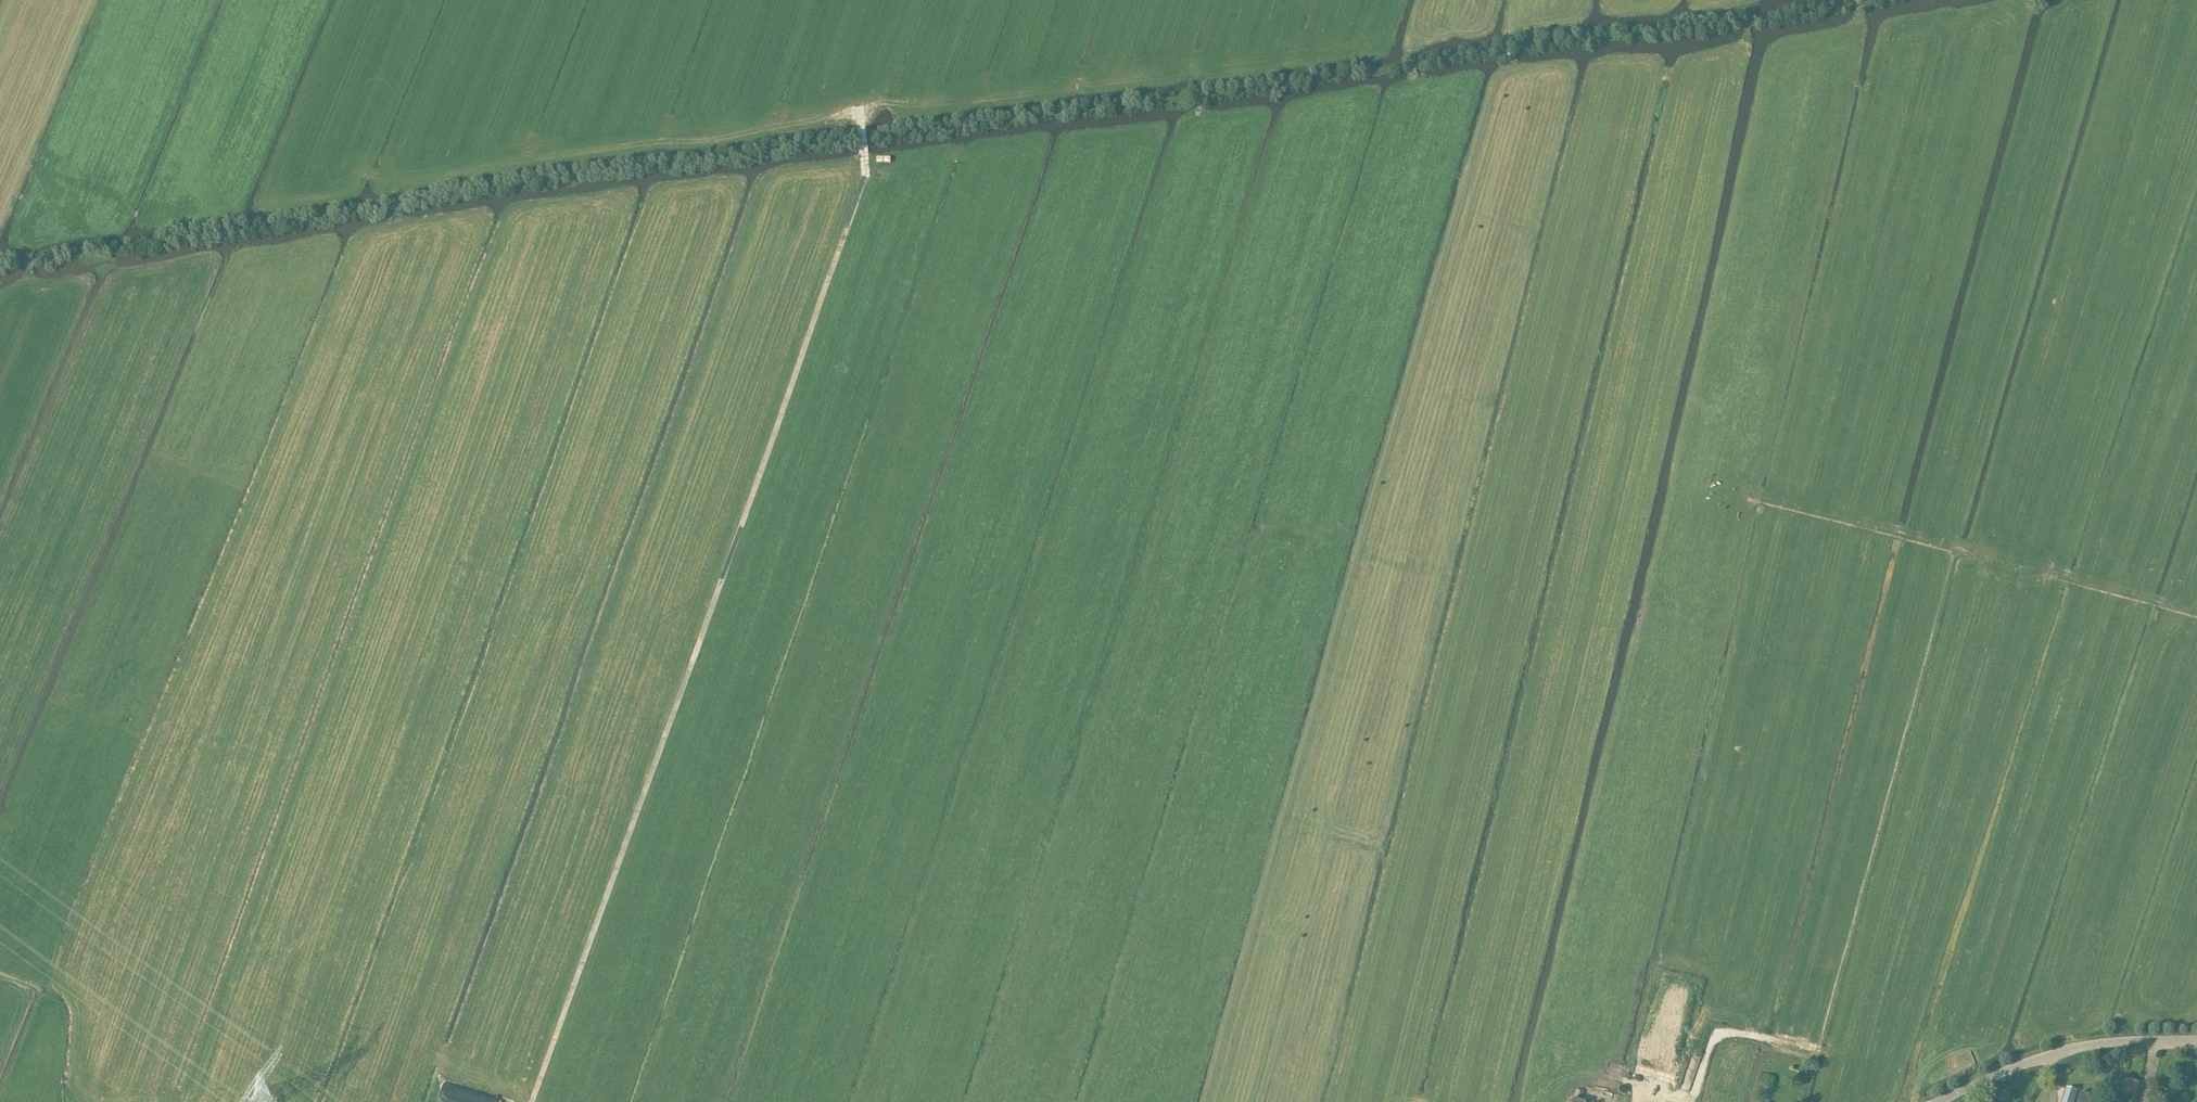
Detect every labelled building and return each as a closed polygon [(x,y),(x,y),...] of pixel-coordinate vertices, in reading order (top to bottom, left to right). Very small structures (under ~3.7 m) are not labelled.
[(1766,1075),(1763,1084),(1773,1087),(1775,1078),(1766,1075)] [(2122,1093),(2135,1097),(2139,1083),(2126,1080),(2122,1093)] [(2067,1087),(2062,1101),(2074,1101),(2077,1091),(2067,1087)] [(2081,1092),(2078,1101),(2092,1101),(2093,1096),(2081,1092)]
